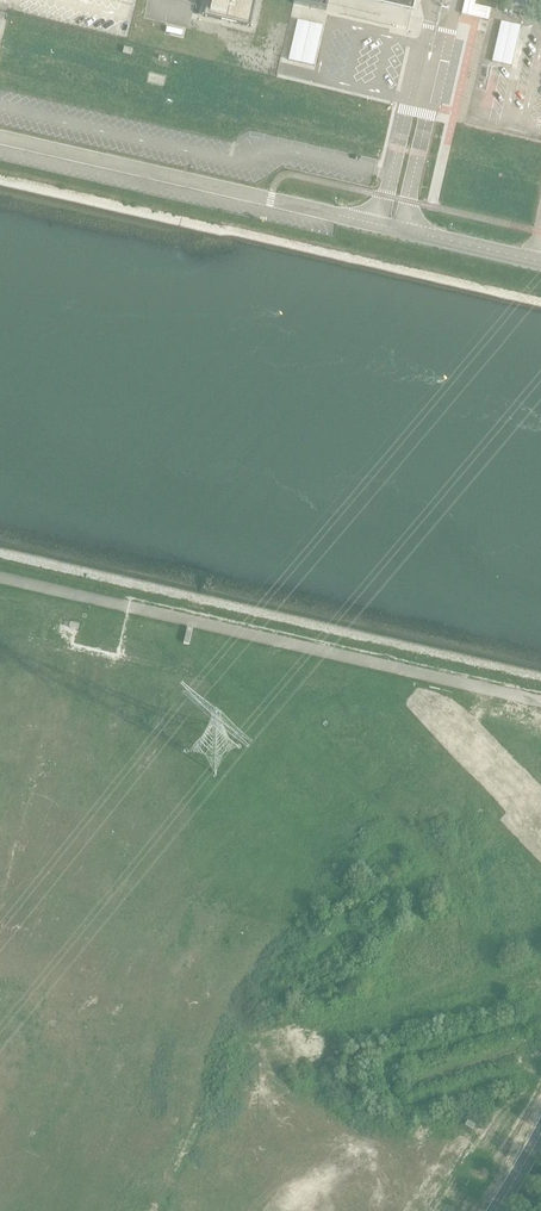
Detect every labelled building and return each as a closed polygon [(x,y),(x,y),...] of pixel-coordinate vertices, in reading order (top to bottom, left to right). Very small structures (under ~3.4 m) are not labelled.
[(203,15),(249,26),(255,0),(206,0),(203,15)] [(293,3),(325,11),(328,0),(294,0),(293,3)] [(413,10),(415,0),(369,0),(413,10)] [(475,5),(472,17),(488,20),(491,8),(475,5)] [(514,64),(521,24),(500,20),(494,61),(514,64)] [(183,643),(189,645),(193,628),(187,627),(183,643)] [(413,1069),(404,1071),(410,1090),(419,1087),(413,1069)] [(468,1120),(465,1125),(472,1129),(473,1128),(475,1125),(475,1124),(468,1120)] [(431,1177),(422,1192),(433,1198),(442,1184),(431,1177)]
